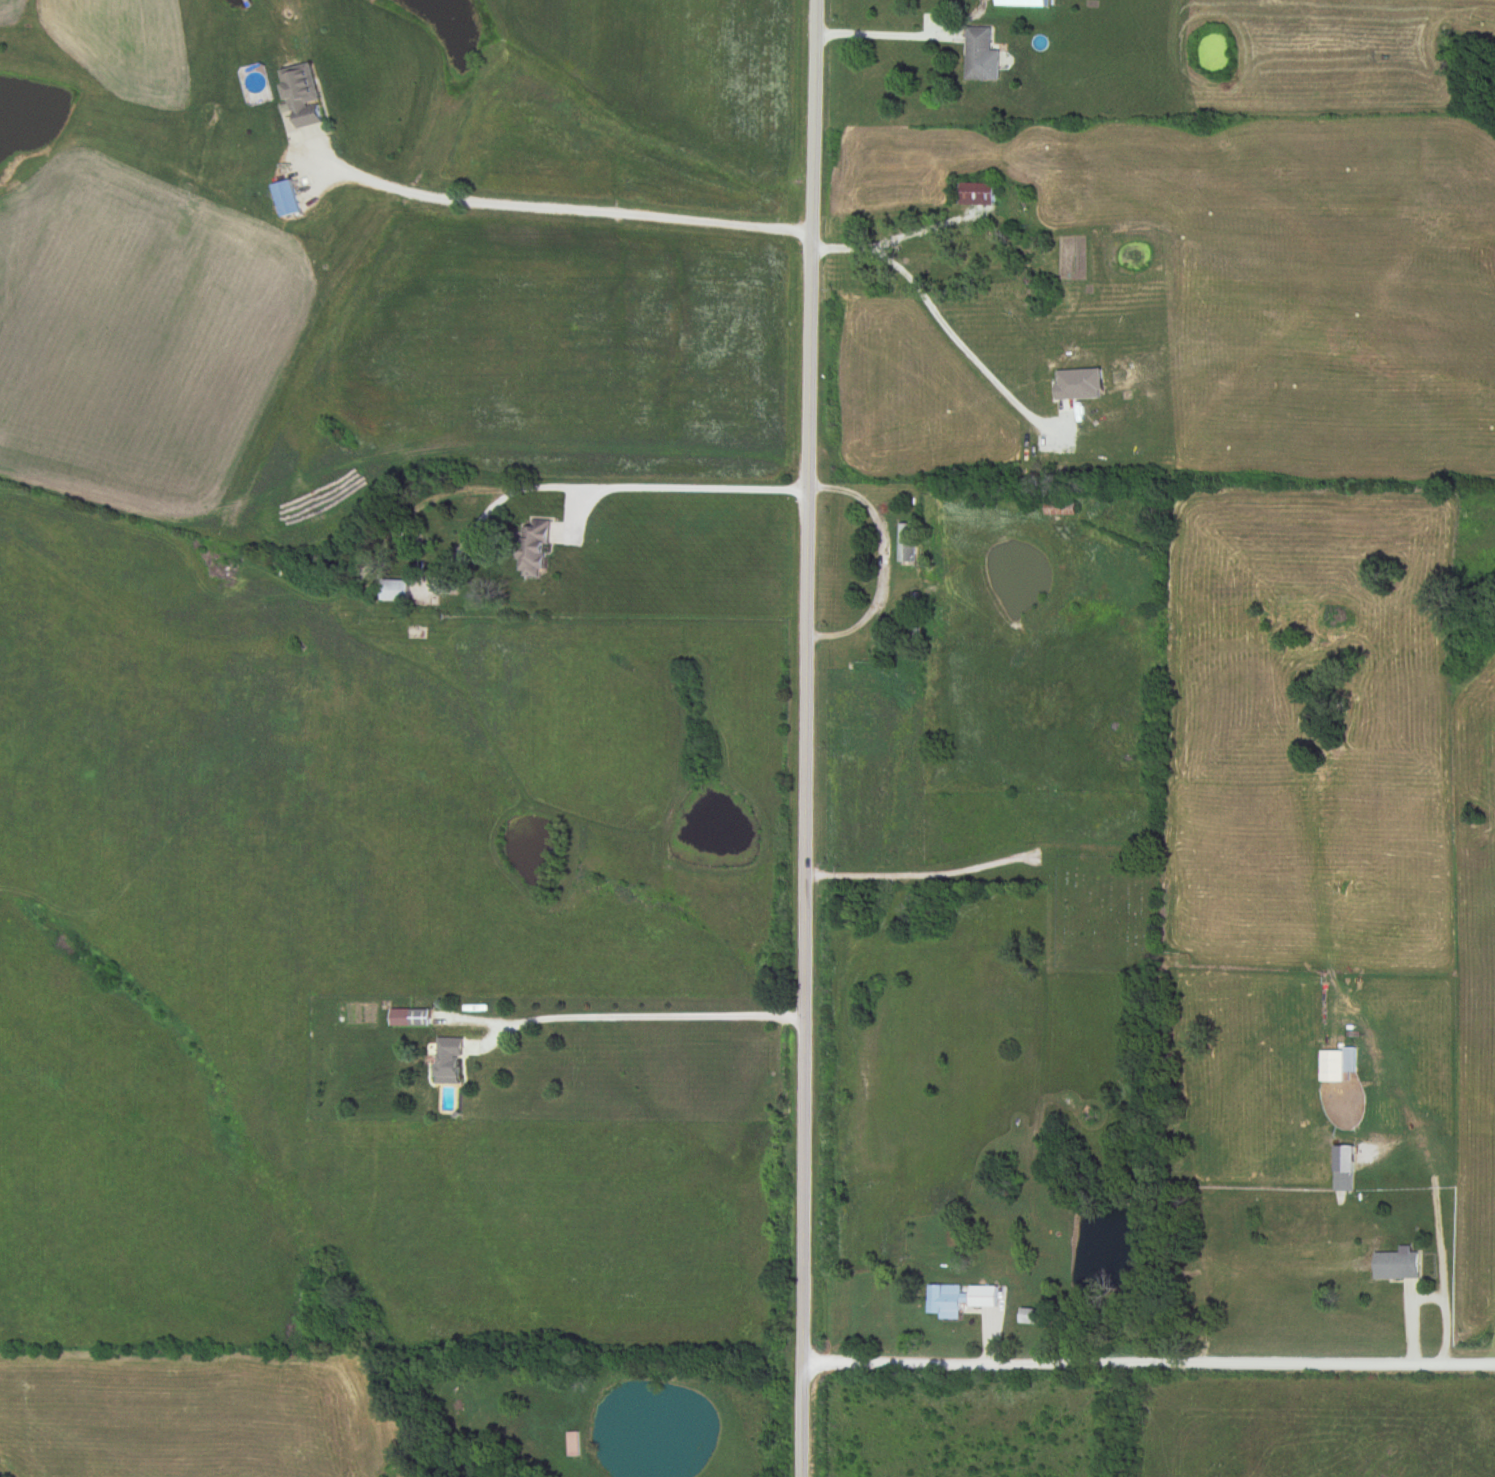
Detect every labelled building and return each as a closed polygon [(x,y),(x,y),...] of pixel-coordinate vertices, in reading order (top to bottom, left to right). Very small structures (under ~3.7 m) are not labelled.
[(966,81),(1000,82),(1000,70),(1008,70),(1008,52),(991,51),(992,27),(967,27),(966,81)] [(287,134),(328,124),(314,64),(280,72),(286,101),(279,102),(287,134)] [(281,218),(300,212),(290,180),(271,186),(281,218)] [(995,184),(959,184),(959,206),(995,206),(995,184)] [(1074,505),(1044,505),(1044,516),(1074,516),(1074,505)] [(547,527),(522,525),(519,577),(544,578),(547,527)] [(898,525),(898,563),(913,563),(913,525),(898,525)] [(383,602),(410,602),(410,582),(383,582),(383,602)] [(429,1027),(429,1011),(388,1011),(388,1027),(429,1027)] [(458,1080),(460,1040),(436,1039),(433,1079),(458,1080)] [(1355,1074),(1355,1051),(1321,1051),(1321,1084),(1346,1084),(1346,1074),(1355,1074)] [(1351,1192),(1351,1173),(1334,1173),(1334,1192),(1351,1192)] [(1417,1254),(1410,1254),(1410,1247),(1400,1247),(1400,1254),(1374,1254),(1374,1281),(1417,1281),(1417,1254)] [(997,1288),(969,1288),(969,1296),(961,1296),(961,1287),(929,1287),(929,1315),(941,1315),(941,1320),(959,1320),(960,1308),(997,1308),(997,1288)] [(1038,1311),(1021,1309),(1019,1324),(1036,1327),(1038,1311)] [(568,1454),(578,1454),(578,1434),(568,1434),(568,1454)]
